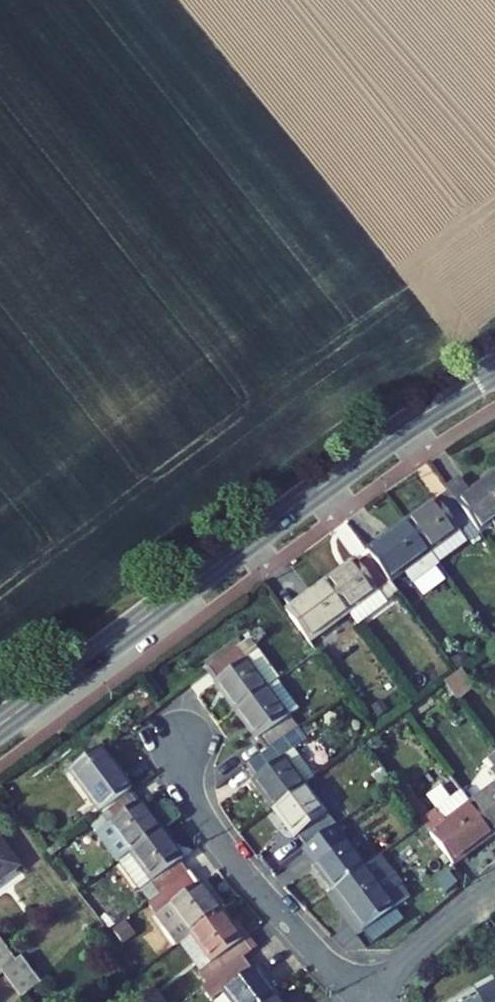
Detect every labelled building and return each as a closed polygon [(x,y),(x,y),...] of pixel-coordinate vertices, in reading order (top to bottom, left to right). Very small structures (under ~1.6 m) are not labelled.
[(459,500),(460,501),(491,544),(494,541),(494,492),(482,502),(472,490),(459,500)] [(480,552),(491,544),(460,501),(420,530),(443,562),(472,541),(480,552)] [(402,592),(443,562),(420,530),(379,560),(382,563),(402,592)] [(399,611),(410,603),(402,592),(382,563),(368,572),(367,570),(339,590),(362,622),(371,634),(401,613),(399,611)] [(299,619),(322,651),(362,622),(339,590),(299,619)] [(482,615),(494,633),(494,619),(489,610),(482,615)] [(258,669),(271,660),(262,648),(221,677),(230,689),(227,691),(248,720),(279,697),(258,669)] [(289,690),(292,688),(271,660),(258,669),(279,697),(289,690)] [(289,690),(279,697),(299,726),(309,719),(289,690)] [(308,739),(299,726),(279,697),(248,720),(269,748),(272,746),(280,758),(308,739)] [(264,789),(285,816),(315,794),(295,766),(305,759),(316,750),(308,739),(280,758),(258,774),(267,787),(264,789)] [(114,820),(141,800),(144,797),(114,756),(83,779),(114,820)] [(325,787),(305,759),(295,766),(315,794),(325,787)] [(345,835),(315,794),(285,816),(306,845),(308,843),(317,855),(345,835)] [(432,828),(464,871),(494,847),(494,830),(481,811),(472,798),(432,828)] [(130,870),(134,868),(174,838),(154,811),(151,813),(141,800),(114,820),(101,830),(130,870)] [(481,811),(494,830),(494,800),(481,811)] [(315,857),(345,896),(374,875),(345,835),(317,855),(315,857)] [(164,908),(201,880),(191,867),(194,865),(174,838),(134,868),(164,908)] [(0,847),(0,898),(31,874),(8,841),(0,847)] [(390,863),(374,875),(345,896),(366,926),(360,931),(369,943),(420,904),(390,863)] [(469,889),(460,878),(449,887),(458,898),(469,889)] [(201,941),(233,918),(213,891),(210,893),(201,880),(164,908),(173,920),(159,930),(179,958),(194,947),(201,941)] [(338,901),(360,931),(366,926),(345,896),(338,901)] [(226,985),(254,965),(263,958),(245,934),(233,918),(201,941),(223,970),(218,974),(226,985)] [(250,930),(245,934),(263,958),(268,954),(250,930)] [(16,977),(35,1001),(38,1001),(55,990),(35,963),(30,967),(3,932),(0,934),(0,956),(16,977)] [(201,941),(194,947),(215,976),(218,974),(223,970),(201,941)] [(0,956),(0,989),(16,977),(0,956)] [(266,975),(263,976),(254,965),(226,985),(215,994),(220,1001),(228,1001),(235,997),(238,1001),(286,1001),(266,975)] [(493,977),(479,985),(486,1001),(484,1001),(494,1001),(494,982),(493,977)]
